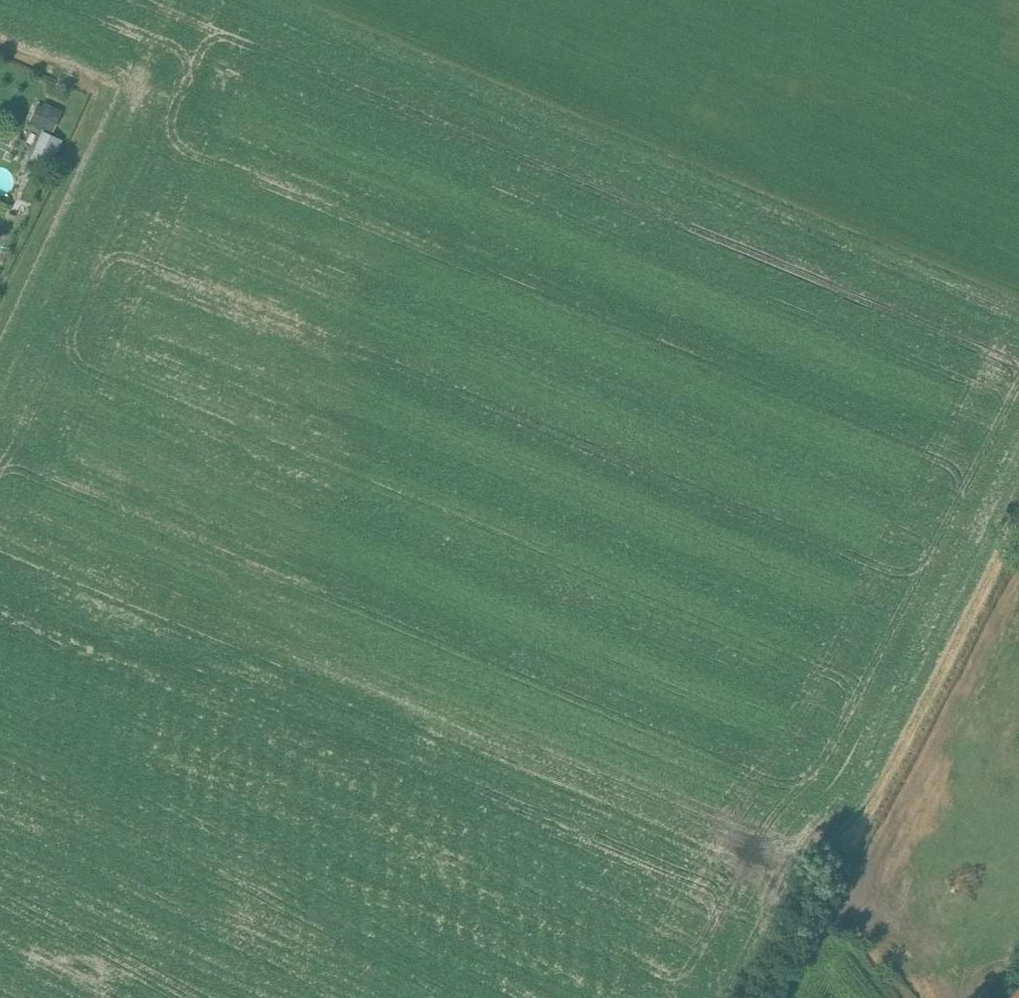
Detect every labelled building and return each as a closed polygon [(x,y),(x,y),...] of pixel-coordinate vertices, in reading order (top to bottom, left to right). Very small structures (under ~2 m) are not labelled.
[(28,122),(53,132),(62,110),(37,100),(28,122)] [(32,153),(53,162),(63,138),(42,129),(32,153)] [(1003,997),(1018,997),(1018,983),(1003,997)]
